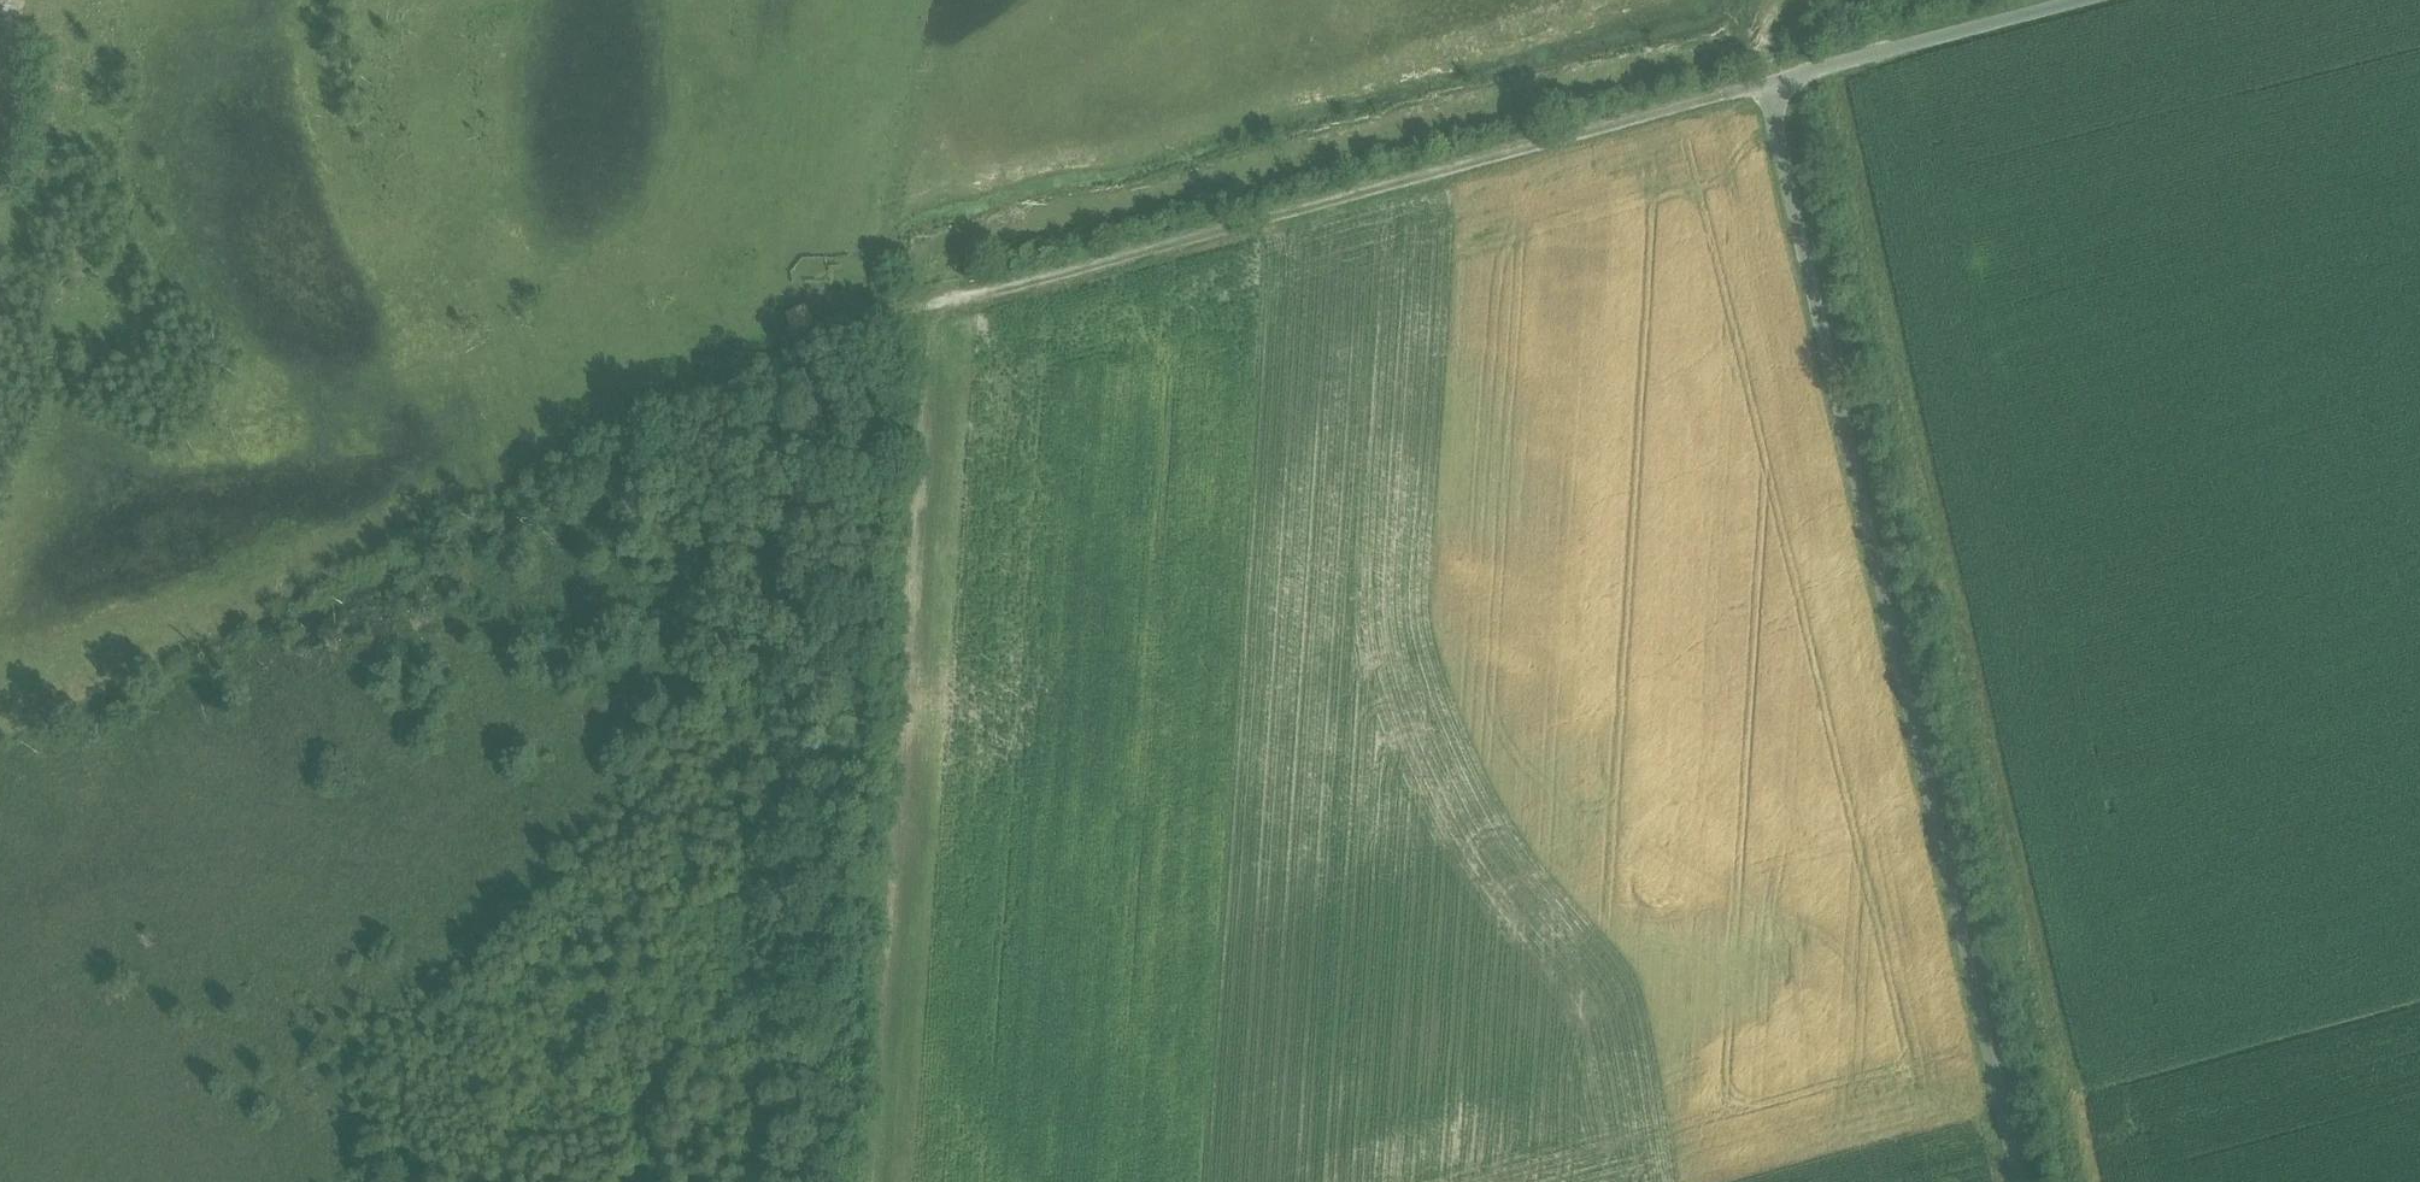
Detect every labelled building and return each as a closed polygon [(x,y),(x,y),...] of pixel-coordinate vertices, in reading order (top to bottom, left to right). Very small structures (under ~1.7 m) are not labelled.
[(786,311),(801,345),(827,332),(812,298),(786,311)]
